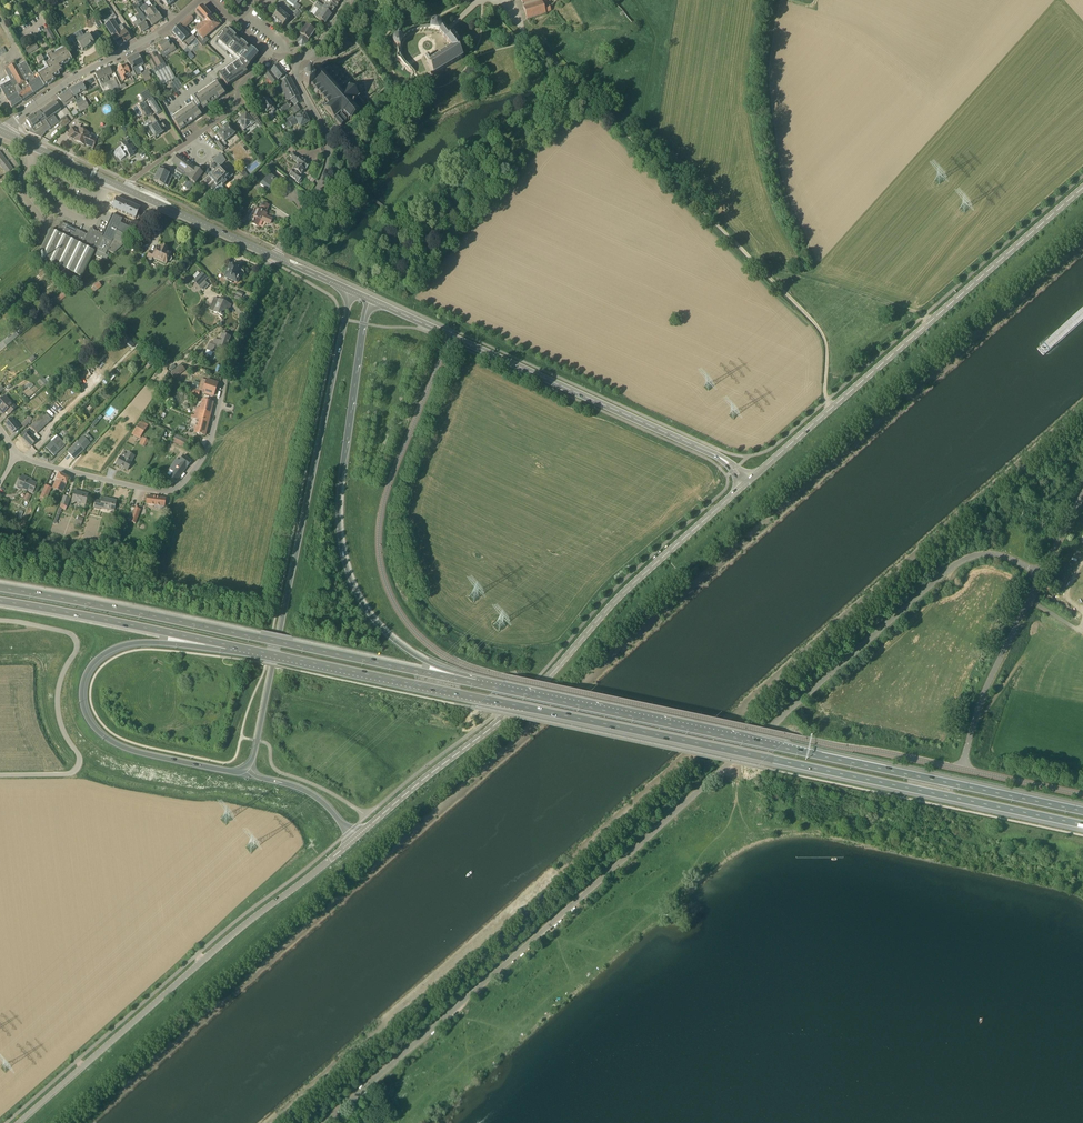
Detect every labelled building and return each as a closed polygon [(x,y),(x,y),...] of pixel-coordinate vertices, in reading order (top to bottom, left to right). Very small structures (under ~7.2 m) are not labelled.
[(90,4),(97,15),(96,15),(99,20),(103,25),(106,30),(107,29),(119,47),(131,39),(109,6),(104,0),(95,0),(90,4)] [(138,8),(143,4),(141,2),(144,0),(133,0),(135,3),(132,6),(136,10),(138,8)] [(327,1),(323,6),(322,7),(323,8),(323,9),(331,15),(336,8),(327,2),(327,1)] [(544,7),(543,2),(523,7),(527,19),(546,14),(551,12),(550,8),(549,5),(544,7)] [(149,10),(148,8),(148,7),(145,4),(140,8),(143,12),(145,10),(147,9),(157,23),(162,19),(153,7),(149,10)] [(325,24),(331,15),(323,9),(323,8),(322,7),(320,6),(317,4),(315,7),(318,10),(314,16),(325,24)] [(204,23),(211,16),(203,6),(195,13),(203,22),(204,23)] [(149,28),(145,22),(147,20),(138,8),(136,10),(139,14),(130,19),(135,28),(138,27),(141,33),(149,28)] [(157,23),(147,9),(145,10),(149,17),(147,19),(152,26),(157,23)] [(282,27),(285,24),(289,19),(279,10),(272,18),(282,27)] [(220,25),(216,20),(211,16),(204,23),(203,22),(194,30),(195,31),(196,33),(193,35),(196,39),(202,46),(209,40),(208,41),(205,37),(220,25)] [(196,39),(193,35),(192,34),(192,33),(186,27),(191,23),(186,19),(179,26),(175,30),(172,33),(173,34),(183,44),(184,43),(187,47),(196,39)] [(435,22),(433,22),(432,23),(430,25),(430,27),(430,29),(421,29),(421,27),(419,28),(420,30),(413,31),(413,29),(411,29),(411,32),(409,32),(407,33),(406,31),(404,32),(406,34),(401,39),(399,38),(397,38),(395,38),(394,39),(393,41),(392,43),(393,45),(394,47),(395,48),(397,49),(397,52),(397,55),(398,58),(394,59),(395,62),(399,61),(403,67),(401,69),(403,71),(405,69),(411,74),(410,76),(412,77),(413,76),(414,74),(417,77),(415,80),(416,81),(418,78),(419,80),(434,75),(463,58),(455,45),(459,43),(453,34),(451,36),(448,33),(445,29),(441,24),(440,25),(439,23),(437,22),(435,22)] [(304,29),(303,28),(303,27),(299,24),(297,27),(303,31),(300,35),(309,41),(315,31),(306,25),(304,29)] [(60,25),(54,29),(60,37),(66,33),(60,25)] [(56,40),(49,27),(43,30),(49,40),(52,39),(53,41),(56,40)] [(250,49),(249,50),(248,52),(246,50),(247,48),(244,45),(240,42),(239,43),(236,41),(234,39),(235,38),(232,34),(228,31),(227,33),(224,30),(216,40),(222,45),(228,51),(234,56),(240,61),(239,62),(219,76),(227,87),(231,84),(230,82),(232,81),(233,83),(240,78),(246,74),(245,71),(248,67),(256,57),(253,55),(255,53),(250,49)] [(85,37),(81,31),(72,37),(76,43),(77,42),(79,45),(77,46),(79,49),(81,48),(83,51),(94,44),(98,41),(95,37),(92,33),(88,35),(85,37)] [(168,44),(166,41),(159,45),(162,51),(160,52),(164,57),(176,50),(171,42),(168,44)] [(29,54),(39,48),(36,43),(26,49),(29,54)] [(72,60),(65,48),(54,55),(53,53),(47,57),(50,61),(45,64),(48,69),(37,75),(44,87),(48,85),(49,85),(52,83),(52,82),(56,80),(54,77),(57,76),(60,75),(58,73),(63,70),(61,67),(64,65),(65,65),(69,63),(69,62),(72,60)] [(190,52),(186,56),(191,60),(194,57),(190,52)] [(129,69),(133,77),(141,73),(138,68),(143,65),(138,55),(127,60),(131,68),(129,69)] [(149,61),(152,66),(162,85),(175,78),(168,66),(167,67),(160,55),(149,61)] [(282,66),(282,67),(285,72),(290,69),(283,60),(279,62),(282,66)] [(22,102),(23,101),(33,95),(17,66),(14,61),(4,67),(5,69),(11,81),(18,94),(22,102)] [(32,74),(25,62),(17,66),(33,95),(44,87),(37,75),(35,72),(32,74)] [(330,68),(326,63),(324,62),(320,65),(309,75),(303,80),(309,87),(310,86),(311,85),(314,89),(313,89),(317,94),(318,93),(321,97),(320,97),(325,103),(322,105),(325,108),(324,108),(334,119),(341,126),(348,120),(348,121),(350,119),(351,120),(359,113),(358,112),(359,111),(357,109),(364,103),(359,97),(349,86),(347,83),(344,86),(339,81),(338,81),(335,78),(336,77),(332,73),(331,73),(328,70),(329,69),(330,68)] [(278,65),(276,63),(264,73),(264,74),(263,75),(266,78),(267,77),(272,84),(278,79),(278,80),(286,73),(279,65),(278,65)] [(132,76),(126,65),(123,67),(121,66),(119,67),(119,69),(121,74),(122,77),(121,78),(123,82),(128,79),(127,78),(132,76)] [(123,90),(114,71),(112,66),(95,74),(102,89),(106,99),(123,90)] [(142,74),(144,78),(149,75),(151,74),(149,70),(142,74)] [(291,100),(299,96),(290,77),(281,81),(291,100)] [(18,94),(11,81),(0,86),(0,87),(7,100),(18,94)] [(79,99),(77,95),(87,90),(82,83),(70,90),(76,100),(79,99)] [(203,109),(225,95),(222,90),(221,90),(217,83),(194,99),(193,97),(191,98),(193,102),(192,103),(193,105),(172,119),(180,131),(202,116),(199,112),(203,109)] [(76,100),(70,90),(69,89),(58,98),(65,106),(75,99),(75,101),(76,100)] [(157,115),(162,112),(154,98),(152,98),(147,90),(139,94),(144,102),(147,99),(149,101),(148,102),(157,115)] [(7,100),(12,109),(22,102),(18,94),(7,100)] [(271,104),(268,99),(264,101),(263,100),(261,102),(261,103),(266,112),(270,109),(273,113),(277,110),(272,103),(271,104)] [(81,111),(89,107),(86,100),(78,105),(81,111)] [(39,113),(49,130),(59,123),(62,129),(69,122),(55,101),(40,112),(39,113)] [(287,103),(279,109),(282,113),(290,108),(287,103)] [(297,105),(291,108),(294,113),(299,110),(297,105)] [(249,117),(246,114),(248,112),(243,116),(241,118),(240,118),(236,122),(237,121),(241,125),(239,126),(244,132),(245,132),(244,130),(250,125),(251,126),(251,127),(255,123),(256,124),(257,124),(259,127),(262,125),(263,126),(263,125),(256,116),(256,117),(253,120),(250,116),(249,117)] [(44,133),(49,130),(39,113),(26,121),(31,128),(30,128),(29,132),(40,137),(41,138),(45,134),(44,133)] [(302,116),(301,114),(297,116),(298,118),(295,119),(293,115),(285,121),(288,128),(292,126),(296,125),(298,123),(300,127),(309,122),(307,118),(308,115),(306,114),(305,114),(302,116)] [(160,127),(153,116),(149,118),(154,126),(149,129),(150,131),(147,133),(150,138),(154,136),(155,138),(163,133),(166,131),(163,125),(160,127)] [(235,134),(228,125),(224,128),(221,130),(221,131),(217,134),(223,140),(221,142),(220,141),(216,143),(223,151),(226,148),(224,146),(227,145),(225,142),(235,134)] [(89,134),(78,130),(72,127),(70,131),(68,136),(75,140),(75,141),(84,145),(85,144),(93,148),(97,140),(88,136),(89,134)] [(135,148),(131,142),(130,142),(127,144),(125,142),(122,145),(123,147),(122,147),(122,146),(121,147),(121,148),(116,151),(115,151),(115,152),(114,153),(116,157),(118,156),(120,160),(121,160),(125,157),(126,157),(128,155),(129,157),(130,157),(134,155),(134,154),(133,153),(136,151),(136,150),(135,148)] [(7,174),(9,177),(15,172),(13,169),(0,152),(0,165),(7,174)] [(310,165),(300,157),(295,153),(294,154),(292,152),(289,155),(292,157),(291,158),(296,162),(298,164),(294,170),(293,170),(289,175),(296,181),(295,181),(299,184),(301,180),(300,180),(303,177),(301,175),(305,170),(306,170),(310,165)] [(217,157),(222,164),(225,161),(221,154),(217,157)] [(221,169),(219,167),(215,171),(214,171),(212,173),(208,177),(204,173),(203,173),(196,169),(196,168),(178,155),(172,163),(178,167),(175,171),(182,175),(183,174),(185,176),(188,179),(194,184),(201,175),(205,180),(204,181),(207,185),(208,184),(213,190),(221,198),(225,195),(228,192),(222,186),(226,182),(230,179),(223,171),(224,170),(222,168),(221,169)] [(164,186),(165,185),(168,187),(173,176),(169,175),(171,171),(161,166),(159,170),(159,169),(154,181),(164,186)] [(268,191),(277,179),(269,173),(260,185),(268,191)] [(193,185),(188,182),(187,181),(183,186),(189,190),(193,185)] [(114,197),(110,207),(121,212),(134,218),(138,207),(126,202),(125,202),(114,197)] [(265,213),(269,206),(262,202),(260,207),(262,208),(260,211),(255,208),(253,213),(256,214),(252,223),(257,226),(260,220),(270,224),(272,219),(265,216),(266,214),(265,213)] [(106,261),(109,254),(108,253),(109,251),(114,253),(125,244),(128,236),(131,228),(121,223),(122,219),(112,214),(103,235),(93,230),(90,236),(64,223),(62,227),(59,226),(56,233),(50,230),(38,256),(45,259),(43,264),(63,274),(73,278),(75,274),(82,278),(93,255),(106,261)] [(168,249),(160,246),(159,248),(157,247),(154,253),(149,251),(147,257),(152,259),(152,258),(166,264),(168,261),(169,261),(172,261),(172,259),(171,257),(169,256),(171,253),(167,251),(168,249)] [(242,271),(233,267),(232,269),(227,267),(226,270),(228,270),(224,279),(233,283),(234,282),(237,283),(240,276),(242,276),(243,275),(244,274),(244,273),(243,272),(242,271)] [(208,278),(202,272),(200,275),(194,281),(202,289),(205,286),(206,287),(209,284),(206,281),(208,278)] [(97,290),(102,287),(98,282),(94,286),(91,289),(94,292),(97,290)] [(59,301),(67,295),(64,291),(56,297),(59,301)] [(244,294),(239,291),(237,291),(236,293),(233,291),(233,292),(236,294),(234,297),(240,301),(244,294)] [(229,309),(231,305),(214,297),(212,302),(217,304),(214,312),(223,316),(226,308),(229,309)] [(6,346),(19,336),(16,333),(4,343),(6,346)] [(226,350),(231,337),(222,334),(220,341),(215,339),(213,343),(210,341),(207,350),(208,350),(211,352),(214,353),(217,347),(226,350)] [(156,349),(160,346),(156,339),(151,343),(156,349)] [(181,365),(174,371),(178,376),(186,370),(181,365)] [(48,384),(45,380),(43,378),(40,381),(46,387),(48,384)] [(214,396),(218,383),(207,380),(203,392),(214,396)] [(17,408),(5,396),(0,401),(0,408),(2,410),(1,412),(3,414),(7,410),(11,414),(17,408)] [(209,422),(213,403),(202,400),(198,417),(191,415),(191,417),(197,418),(209,422)] [(31,427),(36,433),(37,434),(51,420),(52,420),(50,418),(45,413),(31,427)] [(25,427),(33,419),(29,416),(21,424),(25,427)] [(19,428),(11,418),(4,424),(12,433),(19,428)] [(205,436),(209,422),(197,418),(193,433),(205,436)] [(138,423),(132,433),(140,438),(146,428),(138,423)] [(38,440),(34,435),(30,431),(23,438),(31,446),(38,440)] [(185,447),(188,442),(173,434),(170,439),(185,447)] [(54,456),(61,449),(66,445),(58,436),(46,447),(54,456)] [(84,436),(78,441),(67,452),(74,459),(91,444),(84,436)] [(127,454),(123,452),(121,457),(121,456),(116,464),(128,470),(132,463),(131,462),(134,456),(128,453),(127,454)] [(187,467),(191,461),(184,456),(180,462),(175,458),(168,467),(170,469),(163,477),(167,479),(166,481),(171,485),(172,485),(175,481),(176,482),(187,467)] [(67,484),(70,478),(59,473),(56,480),(57,480),(53,488),(63,492),(66,483),(67,484)] [(33,493),(37,484),(29,480),(29,479),(22,475),(18,486),(33,493)] [(44,505),(51,488),(46,485),(38,503),(44,505)] [(86,505),(88,494),(74,491),(72,501),(86,505)] [(65,496),(62,505),(67,507),(70,498),(65,496)] [(155,505),(164,507),(166,498),(147,496),(146,504),(155,505)] [(114,511),(117,501),(102,497),(102,501),(96,500),(94,508),(100,510),(100,508),(114,511)] [(59,508),(53,522),(56,523),(59,515),(60,515),(62,509),(59,508)] [(136,524),(140,510),(135,508),(131,522),(136,524)] [(1067,607),(1069,604),(1060,598),(1058,601),(1067,607)]
